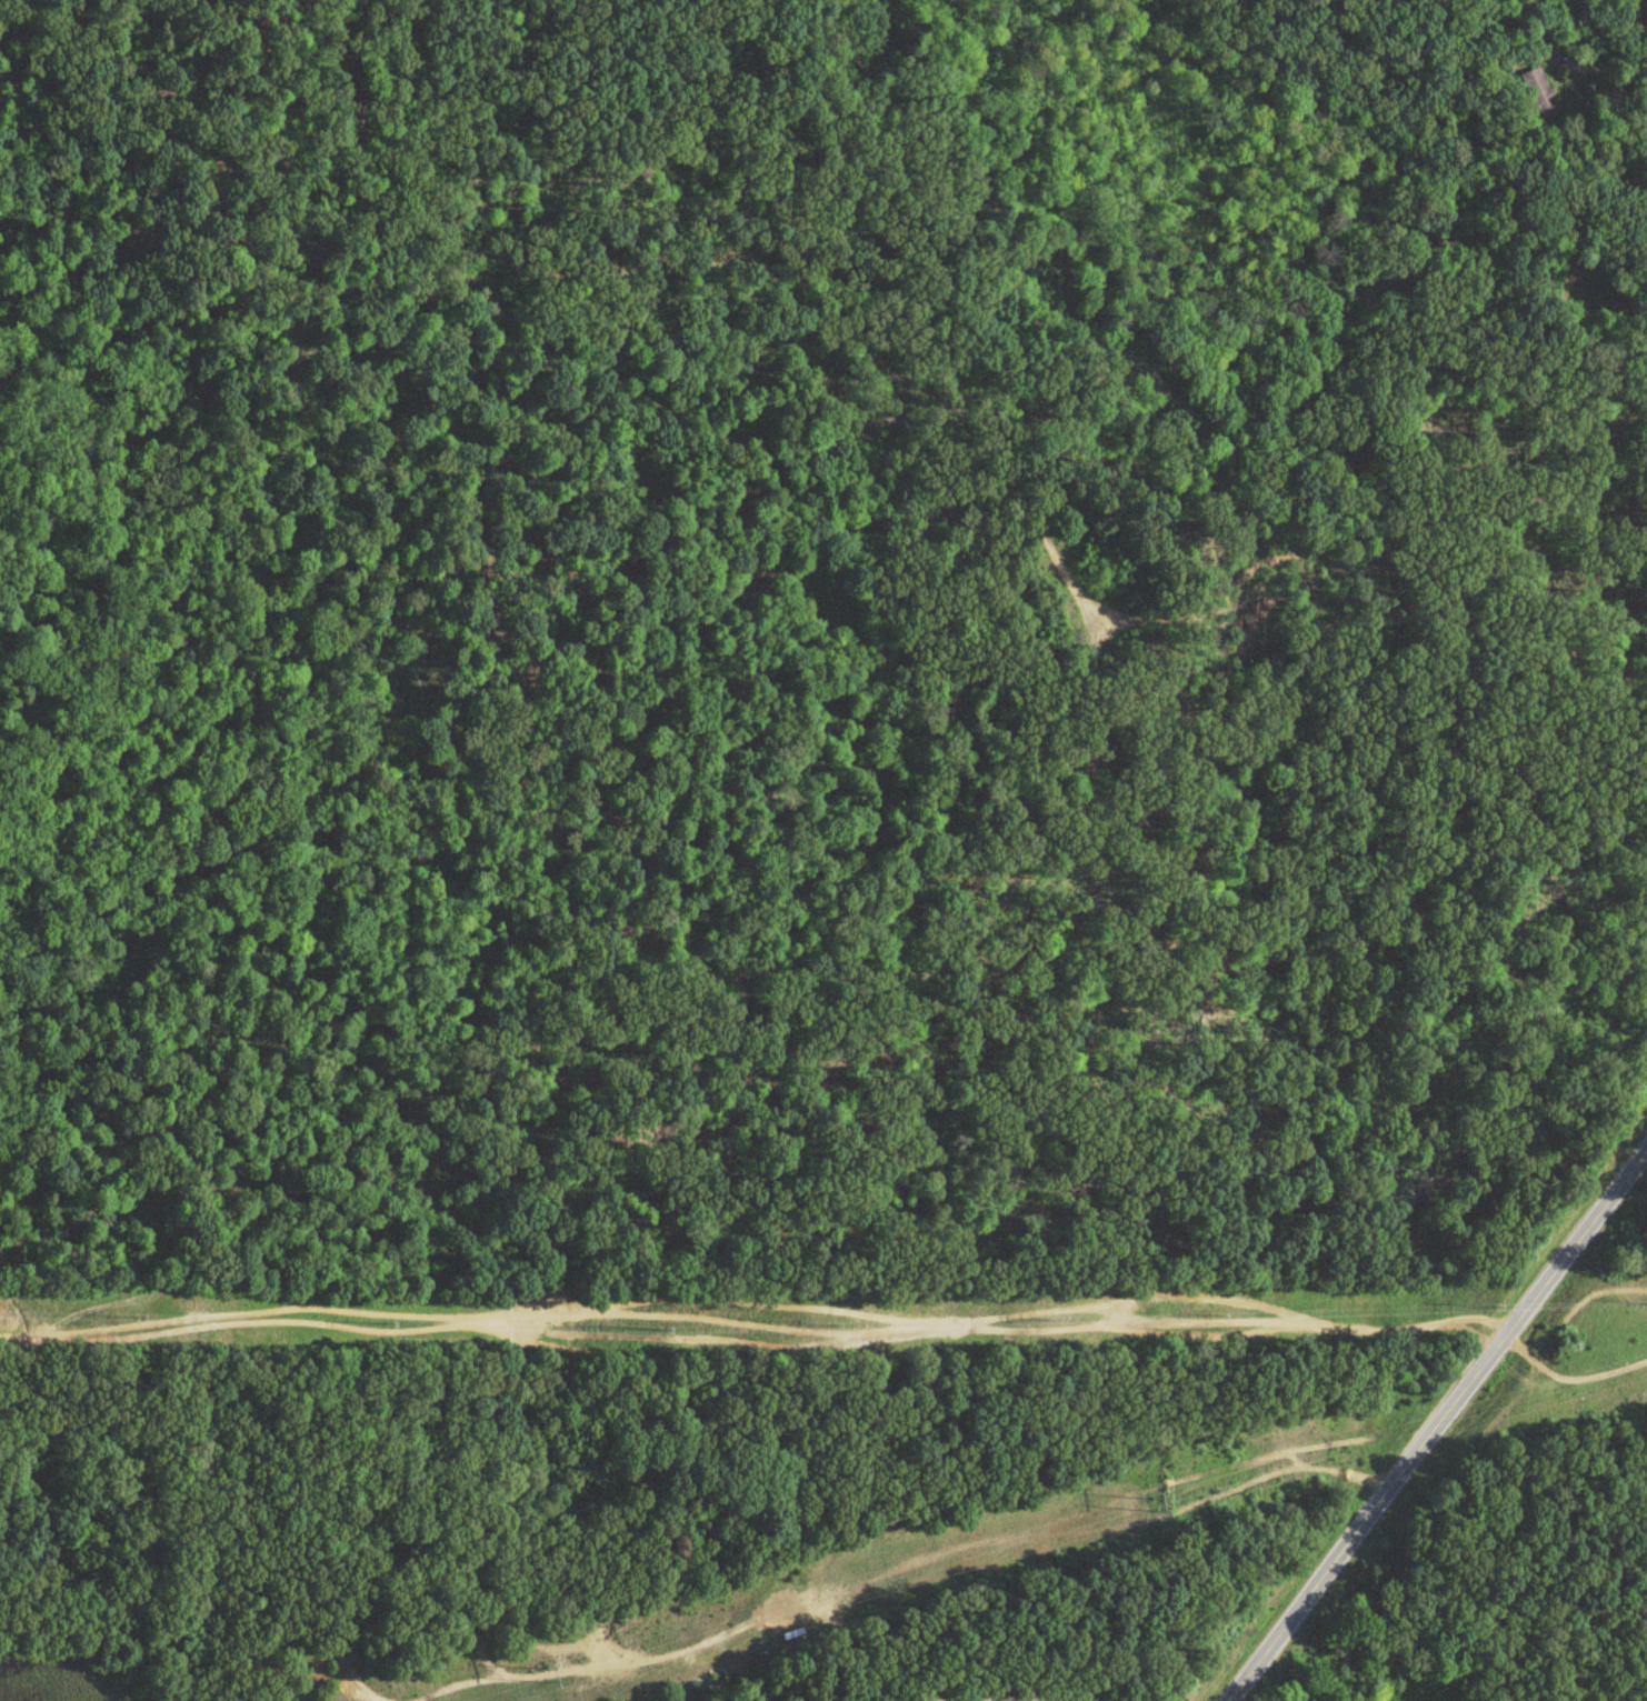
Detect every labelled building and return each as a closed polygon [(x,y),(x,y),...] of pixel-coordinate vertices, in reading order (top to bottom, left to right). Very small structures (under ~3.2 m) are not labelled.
[(1546,110),(1566,105),(1557,71),(1537,77),(1546,110)]
